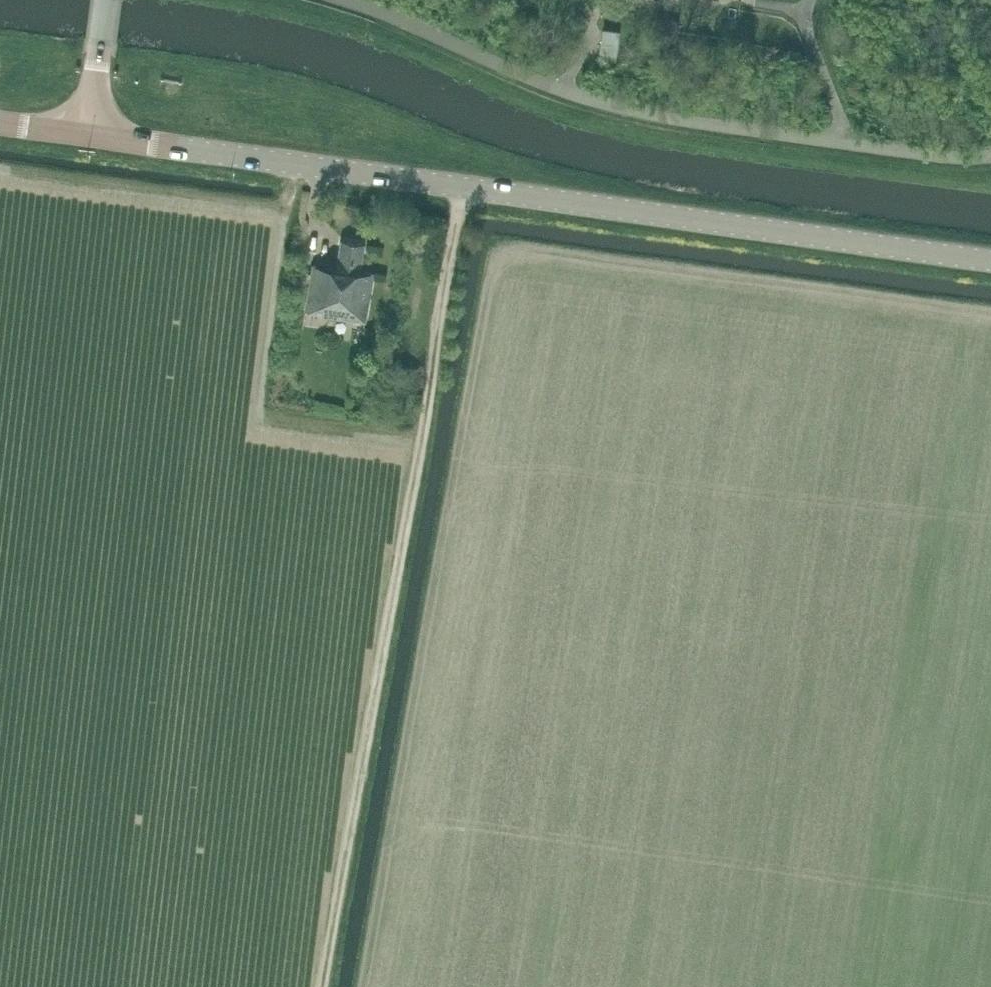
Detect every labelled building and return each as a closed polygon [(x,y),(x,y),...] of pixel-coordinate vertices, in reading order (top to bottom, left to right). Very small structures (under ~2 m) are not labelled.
[(619,34),(603,32),(599,59),(617,62),(619,34)] [(312,264),(306,309),(324,312),(324,315),(366,320),(372,272),(361,271),(365,243),(340,240),(336,267),(312,264)]
